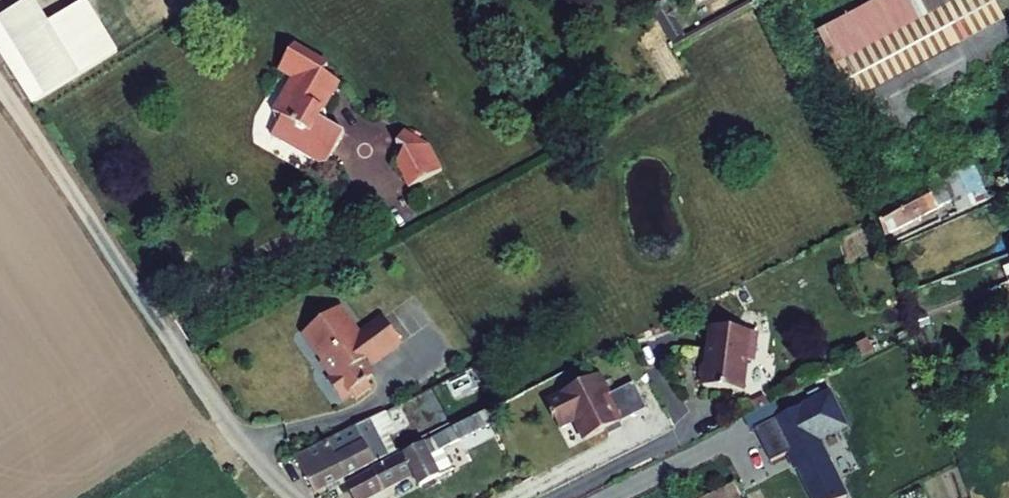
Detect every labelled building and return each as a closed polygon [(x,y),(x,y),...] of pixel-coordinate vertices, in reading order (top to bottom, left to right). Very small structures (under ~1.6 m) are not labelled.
[(80,75),(34,0),(28,0),(0,17),(0,22),(46,96),(80,75)] [(854,104),(990,31),(974,0),(881,0),(816,33),(854,104)] [(670,35),(680,29),(664,3),(654,9),(670,35)] [(990,31),(854,104),(876,146),(874,147),(878,154),(928,128),(915,106),(1008,54),(1008,21),(990,31)] [(670,35),(672,40),(682,34),(680,29),(670,35)] [(291,128),(324,109),(339,84),(322,74),(326,66),(293,47),(279,70),(295,79),(288,91),(286,90),(276,108),(291,128)] [(276,108),(273,113),(277,127),(271,136),(274,138),(291,128),(276,108)] [(345,134),(327,124),(325,112),(323,111),(324,109),(291,128),(274,138),(320,164),(327,164),(345,134)] [(396,164),(409,189),(441,171),(428,147),(403,132),(396,145),(403,151),(396,164)] [(939,177),(939,178),(873,215),(885,236),(949,202),(948,200),(954,197),(960,211),(971,206),(963,186),(955,168),(939,177)] [(963,186),(971,206),(985,201),(976,180),(963,186)] [(374,363),(401,344),(384,319),(359,336),(339,308),(306,332),(327,360),(325,367),(326,371),(330,377),(332,386),(340,398),(350,391),(356,398),(371,388),(366,381),(372,376),(362,363),(370,357),(374,363)] [(757,333),(711,327),(706,364),(700,369),(699,378),(704,383),(703,387),(743,392),(747,361),(753,362),(757,333)] [(478,375),(486,372),(482,364),(475,367),(478,375)] [(558,426),(573,418),(584,439),(604,429),(606,433),(620,425),(619,422),(605,396),(609,394),(600,375),(596,376),(595,375),(560,392),(562,394),(546,402),(558,426)] [(619,422),(646,409),(633,382),(609,394),(605,396),(619,422)] [(294,458),(303,474),(350,450),(353,457),(369,451),(375,462),(385,456),(376,439),(395,430),(386,411),(294,458)] [(452,429),(458,441),(493,424),(487,411),(452,429)] [(353,497),(366,497),(413,474),(420,487),(454,469),(444,449),(452,444),(446,432),(345,483),(353,497)] [(345,477),(375,462),(369,451),(353,457),(350,450),(303,474),(314,493),(345,477)] [(735,483),(704,497),(739,497),(742,497),(735,483)]
